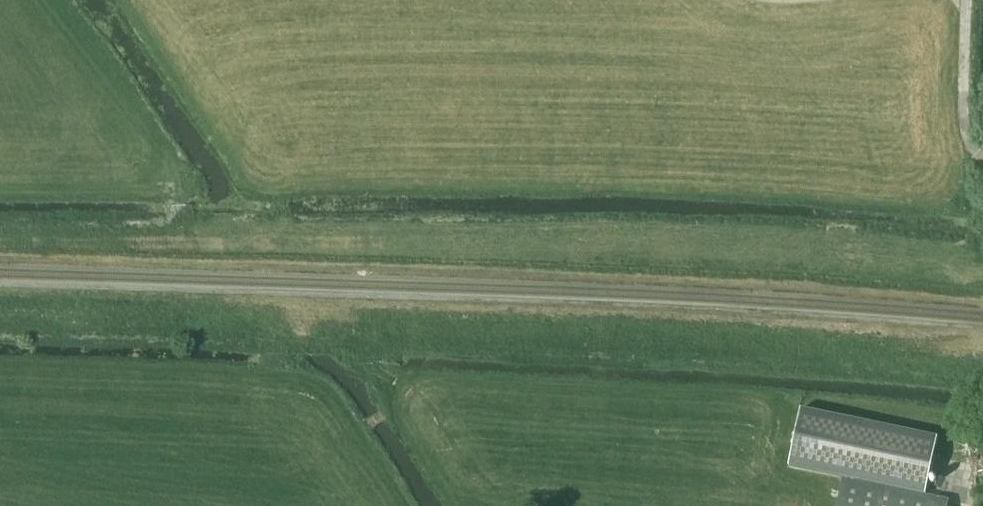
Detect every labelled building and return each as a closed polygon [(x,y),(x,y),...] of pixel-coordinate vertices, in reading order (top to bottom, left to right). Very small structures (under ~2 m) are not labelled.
[(838,505),(948,505),(949,500),(925,495),(938,437),(801,408),(789,466),(844,478),(838,505)]
